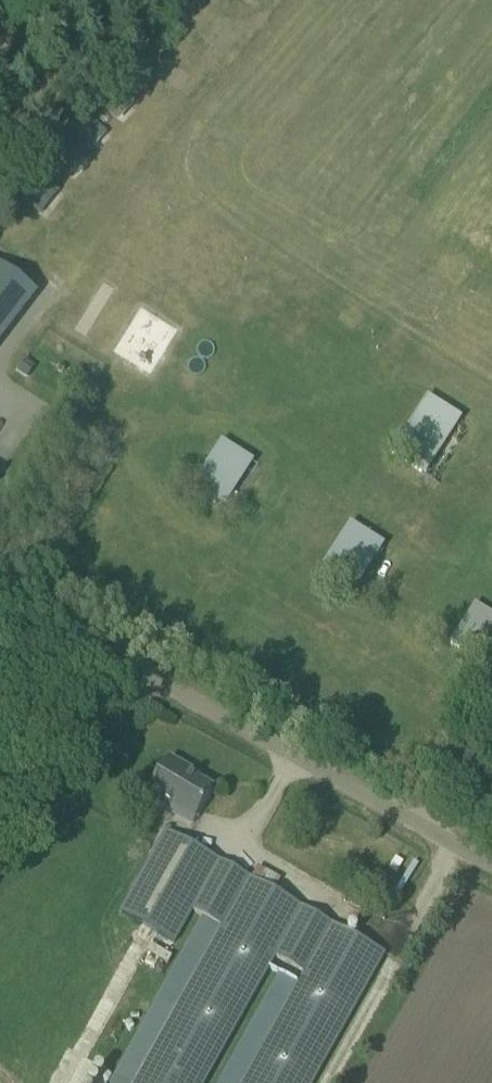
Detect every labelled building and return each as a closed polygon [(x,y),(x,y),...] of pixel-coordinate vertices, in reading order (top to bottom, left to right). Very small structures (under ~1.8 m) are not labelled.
[(27,289),(0,269),(0,325),(27,289)] [(459,415),(426,394),(388,453),(421,474),(459,415)] [(248,457),(221,439),(193,481),(220,499),(248,457)] [(349,522),(322,563),(348,581),(376,540),(349,522)] [(476,603),(461,625),(488,642),(491,636),(491,614),(476,603)] [(488,642),(461,625),(450,642),(477,660),(488,642)] [(153,795),(196,820),(214,790),(185,773),(187,769),(169,759),(147,796),(151,799),(153,795)] [(241,1082),(311,1082),(385,953),(167,830),(121,912),(173,942),(192,909),(221,925),(132,1082),(202,1082),(274,955),(304,972),(241,1082)] [(11,1060),(15,1047),(0,1043),(0,1057),(11,1060)]
